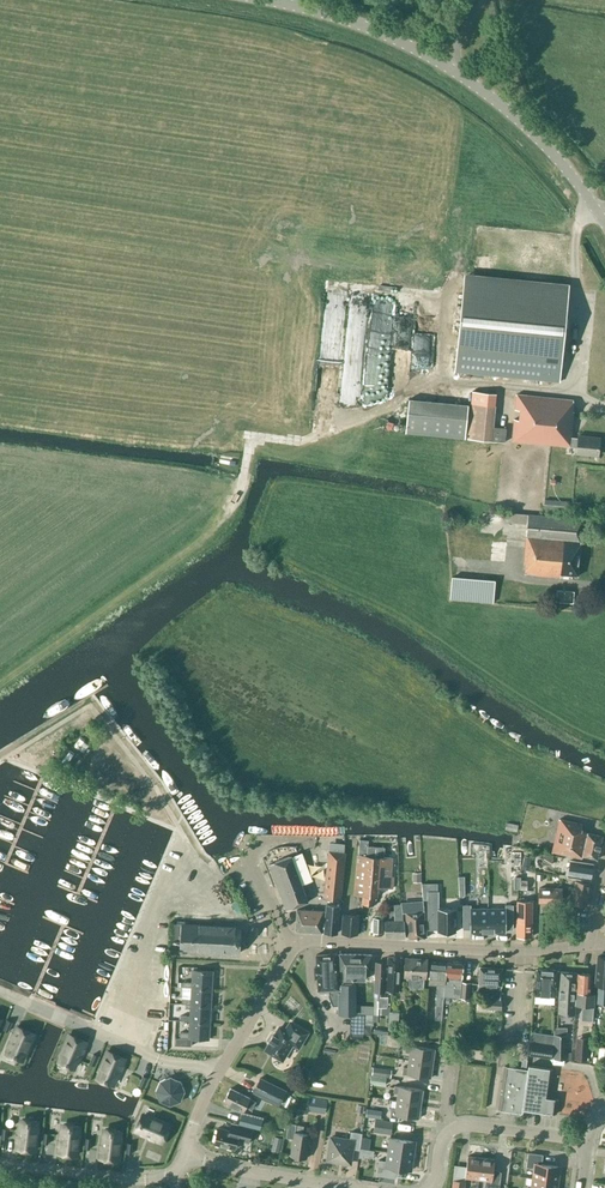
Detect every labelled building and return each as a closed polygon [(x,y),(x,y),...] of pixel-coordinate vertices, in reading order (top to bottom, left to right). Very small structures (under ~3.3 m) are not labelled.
[(460,323),(456,371),(558,381),(563,333),(568,284),(465,274),(460,323)] [(405,386),(409,314),(388,313),(389,309),(366,308),(366,307),(346,306),(344,338),(355,338),(355,349),(362,349),(361,369),(384,370),(383,379),(382,379),(382,385),(405,386)] [(336,392),(352,392),(350,341),(337,341),(337,317),(325,317),(325,323),(319,323),(319,330),(317,330),(317,352),(323,352),(323,359),(336,359),(336,392)] [(470,402),(467,439),(491,441),(505,442),(506,428),(506,427),(493,426),(497,391),(476,389),(474,403),(470,402)] [(570,446),(571,437),(574,411),(572,411),(573,399),(516,394),(512,441),(570,446)] [(409,399),(405,433),(464,439),(468,405),(409,399)] [(571,437),(570,446),(577,447),(577,453),(598,455),(600,437),(578,435),(578,438),(571,437)] [(563,541),(580,542),(582,519),(509,513),(509,522),(527,524),(526,538),(563,541)] [(458,557),(500,558),(501,537),(459,536),(458,557)] [(563,541),(526,538),(523,562),(525,563),(525,574),(560,577),(561,574),(563,541)] [(580,542),(563,541),(561,574),(578,576),(580,542)] [(495,581),(452,577),(450,598),(493,602),(495,581)] [(581,824),(559,819),(552,852),(581,858),(582,856),(597,859),(602,836),(580,831),(581,824)] [(504,822),(503,828),(514,831),(516,824),(504,822)] [(345,852),(344,852),(329,851),(324,898),(341,900),(345,852)] [(286,909),(291,907),(308,901),(291,855),(269,864),(286,909)] [(388,887),(390,857),(357,855),(354,894),(364,895),(363,904),(373,905),(374,896),(377,896),(378,886),(388,887)] [(568,875),(568,876),(590,880),(593,864),(570,860),(570,863),(567,863),(565,874),(568,875)] [(567,895),(567,902),(572,903),(586,905),(590,883),(576,881),(574,888),(569,887),(567,895)] [(421,884),(421,899),(427,899),(427,929),(437,929),(438,932),(443,932),(456,932),(456,909),(456,908),(438,908),(438,891),(427,891),(427,884),(421,884)] [(561,902),(567,902),(567,895),(561,895),(561,888),(539,887),(539,902),(561,902)] [(518,902),(517,923),(531,923),(531,902),(518,902)] [(327,904),(324,932),(337,933),(339,905),(327,904)] [(470,905),(463,905),(463,929),(470,929),(470,933),(488,933),(488,909),(470,909),(470,905)] [(506,909),(488,909),(488,933),(506,933),(506,929),(513,929),(513,905),(506,905),(506,909)] [(322,931),(323,910),(297,909),(296,930),(322,931)] [(408,937),(426,937),(424,911),(405,912),(408,937)] [(358,934),(359,915),(343,913),(341,933),(358,934)] [(397,915),(396,920),(396,921),(386,921),(386,936),(404,937),(403,916),(397,915)] [(383,917),(373,917),(373,932),(383,932),(383,917)] [(241,927),(176,923),(174,923),(172,948),(240,952),(240,945),(245,945),(245,934),(241,934),(241,927)] [(531,923),(517,923),(517,936),(532,936),(532,923),(531,923)] [(338,953),(341,984),(345,984),(345,979),(366,979),(366,970),(371,970),(371,954),(338,953)] [(335,954),(316,955),(317,967),(315,967),(315,978),(318,978),(318,990),(337,989),(335,954)] [(599,978),(604,978),(604,957),(597,956),(595,978),(599,978)] [(400,957),(389,957),(388,962),(376,962),(374,992),(385,993),(385,989),(399,990),(400,957)] [(426,978),(427,958),(405,957),(405,977),(408,977),(407,989),(423,990),(424,978),(426,978)] [(436,1019),(442,1020),(444,995),(447,963),(431,961),(429,983),(439,984),(436,1019)] [(463,964),(447,963),(444,995),(460,997),(469,998),(471,982),(461,981),(463,964)] [(500,1000),(502,968),(480,967),(479,992),(489,992),(489,999),(488,999),(487,1008),(501,1009),(501,1000),(500,1000)] [(556,989),(558,970),(537,968),(535,995),(554,996),(555,989),(556,989)] [(183,987),(191,987),(212,988),(213,971),(192,970),(192,982),(183,981),(183,987)] [(558,1012),(574,1014),(577,972),(561,971),(558,1012)] [(591,1026),(594,993),(589,992),(590,973),(578,972),(575,1004),(582,1004),(581,1017),(586,1018),(586,1025),(591,1026)] [(597,1002),(604,1003),(604,978),(599,978),(597,1002)] [(355,1013),(355,984),(345,984),(341,984),(341,987),(341,993),(338,993),(338,1013),(355,1013)] [(211,1005),(212,988),(191,987),(191,998),(182,998),(182,1003),(190,1004),(211,1005)] [(384,1004),(384,994),(376,994),(375,1004),(384,1004)] [(210,1022),(211,1005),(190,1004),(190,1015),(181,1015),(181,1020),(189,1021),(210,1022)] [(390,1011),(389,1030),(399,1031),(400,1012),(390,1011)] [(4,1025),(2,1029),(8,1031),(12,1022),(7,1019),(4,1025)] [(291,1045),(299,1050),(309,1032),(289,1020),(284,1029),(280,1027),(266,1049),(282,1059),(291,1045)] [(209,1039),(210,1022),(189,1021),(189,1032),(180,1032),(180,1038),(175,1038),(174,1045),(191,1046),(192,1038),(209,1039)] [(10,1047),(7,1053),(21,1060),(24,1053),(26,1054),(26,1053),(34,1034),(17,1026),(14,1033),(13,1032),(10,1038),(12,1038),(8,1046),(10,1047)] [(62,1055),(59,1062),(73,1068),(76,1061),(78,1062),(81,1054),(82,1054),(85,1049),(83,1048),(86,1042),(69,1034),(60,1054),(62,1055)] [(567,1034),(554,1034),(553,1059),(566,1059),(567,1034)] [(552,1044),(531,1041),(529,1055),(551,1058),(552,1044)] [(358,1054),(367,1054),(367,1042),(358,1042),(358,1054)] [(408,1059),(433,1063),(435,1048),(406,1044),(405,1051),(410,1052),(408,1059)] [(100,1071),(98,1078),(112,1084),(115,1078),(116,1078),(120,1070),(121,1071),(123,1066),(122,1065),(125,1058),(107,1051),(99,1071),(100,1071)] [(94,1054),(89,1063),(95,1066),(99,1056),(94,1054)] [(433,1063),(408,1059),(407,1067),(403,1066),(402,1073),(430,1077),(433,1063)] [(505,1066),(498,1109),(522,1113),(523,1109),(547,1112),(556,1114),(558,1099),(547,1097),(550,1076),(552,1076),(553,1068),(528,1065),(528,1069),(526,1069),(526,1065),(521,1064),(521,1068),(505,1065),(505,1066)] [(391,1068),(373,1065),(372,1073),(390,1076),(391,1068)] [(386,1077),(372,1075),(371,1083),(385,1085),(386,1077)] [(141,1082),(139,1085),(145,1088),(149,1078),(143,1076),(141,1082)] [(286,1090),(260,1077),(253,1092),(279,1104),(286,1090)] [(161,1081),(157,1091),(160,1100),(170,1104),(179,1101),(183,1091),(180,1082),(170,1078),(161,1081)] [(397,1093),(396,1100),(421,1104),(423,1089),(394,1085),(393,1092),(397,1093)] [(252,1108),(256,1101),(230,1088),(224,1101),(243,1111),(246,1105),(252,1108)] [(327,1100),(309,1097),(308,1111),(325,1113),(327,1100)] [(421,1104),(396,1100),(395,1107),(391,1107),(390,1114),(418,1118),(421,1104)] [(585,1114),(585,1103),(571,1103),(572,1114),(585,1114)] [(382,1110),(367,1108),(366,1117),(380,1119),(382,1110)] [(259,1118),(240,1113),(239,1121),(258,1125),(259,1118)] [(142,1115),(136,1129),(142,1132),(142,1134),(150,1137),(149,1138),(154,1140),(155,1139),(162,1142),(169,1124),(149,1116),(149,1118),(142,1115)] [(16,1135),(16,1140),(17,1140),(16,1148),(35,1150),(37,1128),(36,1128),(37,1121),(21,1119),(20,1126),(19,1126),(18,1135),(16,1135)] [(393,1122),(375,1119),(373,1132),(391,1134),(393,1122)] [(233,1131),(218,1127),(214,1144),(235,1149),(237,1139),(248,1142),(252,1127),(235,1123),(233,1131)] [(58,1140),(57,1145),(59,1145),(58,1153),(77,1155),(79,1133),(78,1133),(78,1126),(63,1124),(62,1131),(61,1131),(60,1140),(58,1140)] [(306,1158),(310,1134),(302,1133),(303,1126),(293,1124),(291,1132),(294,1132),(291,1155),(306,1158)] [(100,1144),(99,1150),(101,1150),(100,1158),(118,1159),(121,1138),(119,1138),(120,1131),(104,1129),(104,1136),(102,1136),(101,1145),(100,1144)] [(359,1149),(362,1133),(351,1131),(350,1139),(331,1137),(329,1149),(327,1149),(326,1161),(337,1162),(337,1161),(350,1163),(352,1148),(359,1149)] [(268,1147),(275,1148),(278,1134),(271,1133),(268,1147)] [(388,1152),(413,1155),(415,1141),(390,1137),(388,1152)] [(413,1155),(388,1152),(386,1161),(379,1159),(376,1175),(393,1177),(394,1168),(411,1170),(413,1155)] [(543,1154),(528,1152),(526,1166),(534,1167),(532,1177),(558,1181),(560,1166),(541,1164),(543,1154)] [(465,1177),(478,1179),(481,1157),(468,1156),(465,1177)] [(495,1159),(481,1157),(478,1179),(485,1180),(484,1187),(499,1187),(500,1176),(493,1171),(495,1159)] [(558,1181),(532,1177),(531,1187),(557,1187),(558,1181)] [(465,1181),(453,1179),(452,1187),(464,1187),(465,1181)]
